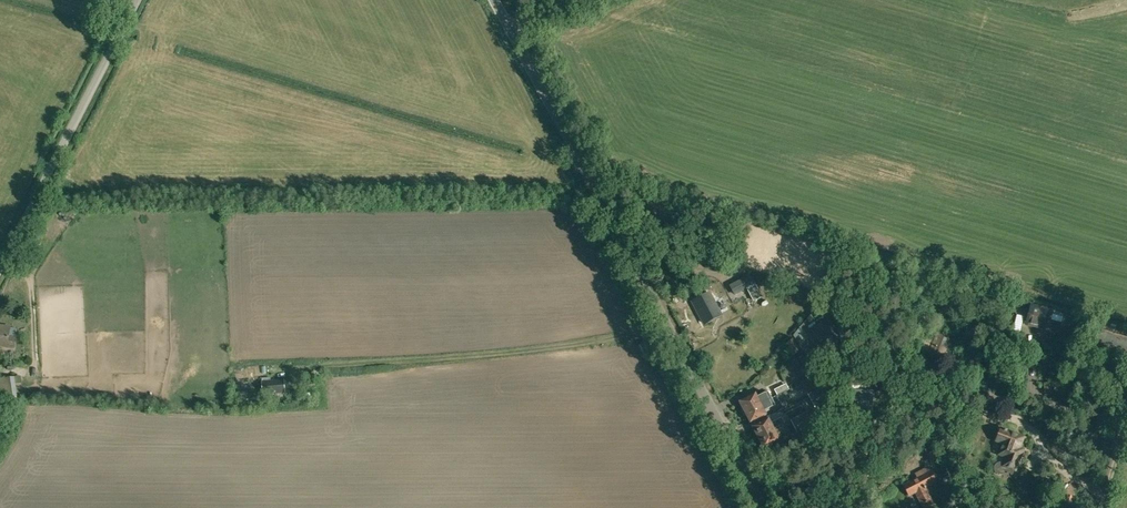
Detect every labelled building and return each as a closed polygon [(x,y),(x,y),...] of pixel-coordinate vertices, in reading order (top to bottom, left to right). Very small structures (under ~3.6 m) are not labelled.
[(750,275),(731,285),(734,292),(747,286),(754,299),(763,295),(756,281),(754,282),(750,275)] [(721,315),(709,293),(693,301),(705,324),(721,315)] [(934,314),(949,318),(951,308),(937,304),(937,305),(927,302),(925,310),(935,313),(934,314)] [(1030,305),(1026,323),(1043,327),(1049,329),(1051,320),(1062,322),(1063,316),(1052,314),(1053,311),(1047,309),(1030,305)] [(914,310),(914,312),(909,311),(908,315),(912,317),(911,320),(927,324),(930,314),(914,310)] [(824,340),(827,345),(839,337),(827,319),(818,325),(811,314),(802,326),(811,341),(817,337),(820,342),(824,340)] [(970,330),(976,332),(975,335),(983,338),(987,322),(975,316),(970,330)] [(15,338),(14,338),(16,328),(0,325),(0,345),(14,347),(15,338)] [(1097,341),(1097,339),(1126,348),(1126,337),(1099,328),(1095,341),(1097,341)] [(934,341),(929,352),(928,354),(942,360),(948,346),(951,347),(956,337),(939,330),(934,341)] [(929,352),(934,341),(922,336),(921,337),(918,336),(914,346),(929,352)] [(643,358),(654,352),(653,349),(657,347),(652,339),(648,340),(637,346),(643,358)] [(793,352),(796,350),(799,348),(793,339),(787,343),(789,347),(793,352)] [(804,341),(799,345),(812,363),(817,360),(804,341)] [(808,395),(824,387),(817,374),(801,382),(808,395)] [(13,399),(10,377),(0,379),(0,400),(13,399)] [(266,393),(274,392),(285,391),(284,379),(269,381),(262,381),(263,393),(266,393)] [(1052,382),(1043,383),(1044,396),(1053,395),(1052,382)] [(774,389),(778,395),(789,389),(786,384),(774,389)] [(824,387),(808,395),(816,408),(831,400),(824,387)] [(740,401),(745,411),(772,398),(768,391),(765,392),(757,397),(755,393),(740,401)] [(894,391),(890,394),(895,400),(899,398),(894,391)] [(983,402),(979,410),(995,419),(1004,402),(992,395),(987,403),(983,402)] [(764,411),(773,406),(775,405),(772,398),(745,411),(750,422),(766,414),(764,411)] [(822,421),(816,408),(807,412),(806,412),(790,420),(797,433),(813,425),(822,421)] [(910,415),(904,417),(907,427),(913,425),(910,415)] [(785,416),(782,418),(781,417),(771,423),(768,418),(753,427),(758,437),(784,423),(787,421),(785,416)] [(784,423),(758,437),(764,447),(779,439),(777,434),(787,429),(784,423)] [(999,429),(995,441),(1000,442),(1004,444),(1000,455),(1008,457),(1006,464),(1005,465),(1015,468),(1016,468),(1022,450),(1019,448),(1021,443),(1023,437),(1015,435),(1004,431),(999,429)] [(935,445),(931,447),(925,449),(927,454),(926,454),(931,463),(943,456),(939,448),(937,449),(935,445)] [(916,492),(925,507),(933,504),(924,487),(936,481),(929,467),(917,474),(919,478),(904,485),(909,495),(916,492)] [(806,475),(796,480),(801,490),(810,484),(812,486),(813,485),(815,488),(823,483),(818,475),(816,476),(815,473),(809,476),(810,478),(808,479),(806,475)]
